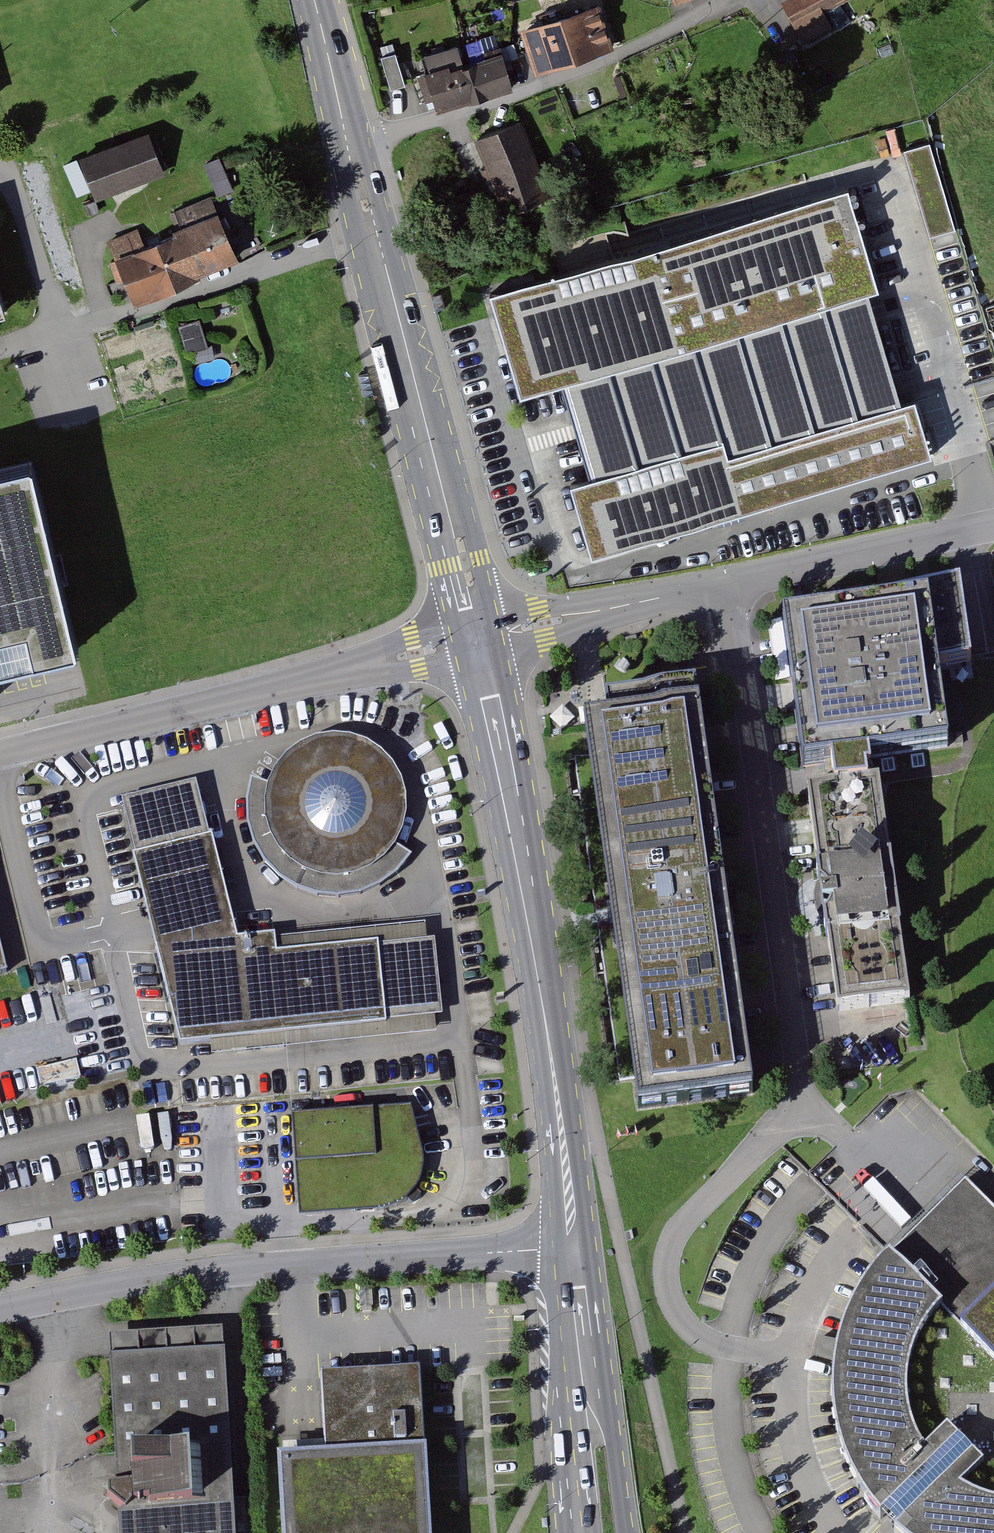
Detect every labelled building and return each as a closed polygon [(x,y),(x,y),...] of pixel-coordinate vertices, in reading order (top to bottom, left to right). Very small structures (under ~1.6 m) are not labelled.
[(842,0),(784,0),(782,1),(803,39),(829,25),(822,11),(842,0)] [(600,4),(561,17),(521,31),(535,74),(575,61),(615,48),(600,4)] [(440,107),(474,97),(510,86),(500,53),(464,63),(459,46),(426,56),(430,70),(418,73),(425,96),(435,93),(440,107)] [(395,52),(379,57),(389,88),(405,84),(395,52)] [(507,214),(555,193),(523,120),(475,141),(507,214)] [(97,196),(164,170),(148,128),(81,154),(97,196)] [(935,137),(907,145),(933,232),(960,224),(935,137)] [(848,183),(489,290),(520,393),(562,380),(590,475),(571,481),(593,556),(933,455),(916,396),(901,400),(868,288),(878,285),(848,183)] [(212,197),(174,211),(179,225),(218,211),(212,197)] [(219,211),(174,230),(194,276),(239,257),(219,211)] [(132,303),(194,276),(174,230),(112,257),(132,303)] [(111,254),(141,244),(136,232),(107,241),(111,254)] [(12,323),(0,284),(0,327),(12,323)] [(200,324),(180,330),(190,358),(209,351),(200,324)] [(0,471),(0,674),(76,656),(30,464),(0,471)] [(957,585),(780,627),(801,769),(825,765),(829,794),(862,789),(858,763),(942,751),(931,672),(968,666),(957,585)] [(692,712),(579,728),(633,1112),(746,1096),(692,712)] [(305,750),(283,763),(267,792),(249,786),(245,821),(249,841),(256,861),(279,887),(314,903),(338,906),(366,898),(389,885),(408,863),(394,854),(403,829),(404,805),(395,781),(378,761),(355,749),(330,745),(305,750)] [(862,789),(829,794),(805,798),(836,1013),(907,1003),(876,787),(862,789)] [(448,1027),(438,943),(280,957),(277,934),(237,943),(198,788),(124,805),(183,1054),(448,1027)] [(8,976),(0,942),(0,978),(8,976)] [(411,1105),(292,1113),(300,1213),(384,1209),(404,1200),(418,1181),(423,1163),(419,1141),(411,1105)] [(967,1183),(888,1261),(939,1312),(993,1367),(993,1211),(967,1183)] [(888,1261),(857,1298),(835,1345),(828,1387),(831,1440),(850,1487),(874,1522),(882,1529),(887,1532),(993,1532),(993,1508),(988,1507),(956,1496),(980,1473),(944,1434),(922,1457),(908,1436),(901,1396),(905,1365),(917,1339),(939,1312),(888,1261)] [(111,1340),(124,1532),(233,1532),(219,1333),(111,1340)] [(317,1376),(321,1459),(278,1461),(281,1532),(428,1532),(420,1371),(317,1376)]
